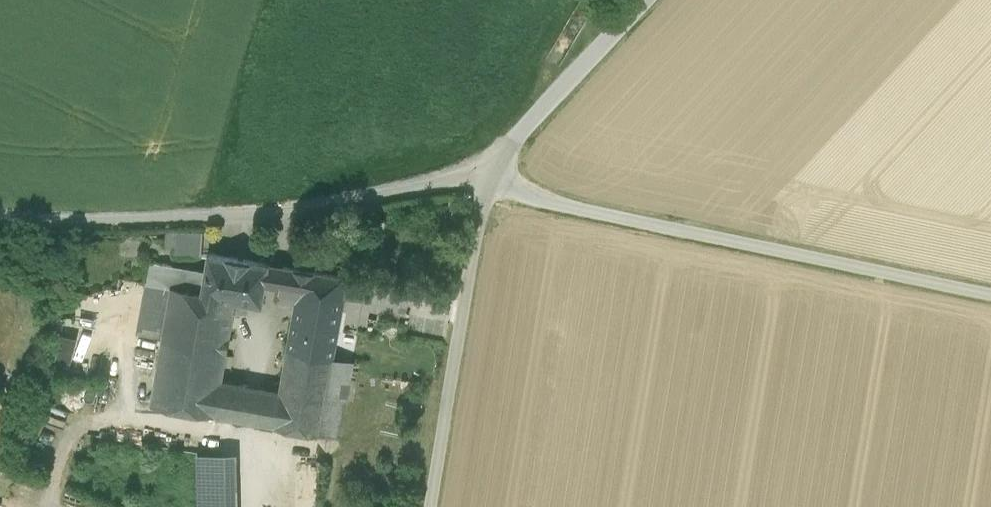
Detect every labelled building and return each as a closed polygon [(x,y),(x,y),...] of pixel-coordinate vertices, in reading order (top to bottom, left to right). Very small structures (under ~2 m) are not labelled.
[(176,248),(174,255),(201,255),(204,231),(166,231),(165,247),(176,248)] [(205,271),(185,267),(179,302),(234,312),(244,314),(246,302),(260,304),(264,285),(268,264),(208,253),(205,271)] [(151,405),(214,416),(221,382),(234,312),(179,302),(185,267),(151,262),(138,334),(163,338),(151,405)] [(268,264),(264,285),(280,288),(283,266),(268,264)] [(283,266),(280,288),(261,388),(254,424),(338,439),(367,281),(283,266)] [(61,334),(53,366),(72,371),(80,338),(61,334)] [(254,424),(261,388),(221,382),(214,416),(254,424)] [(198,506),(237,506),(235,456),(196,457),(198,506)]
